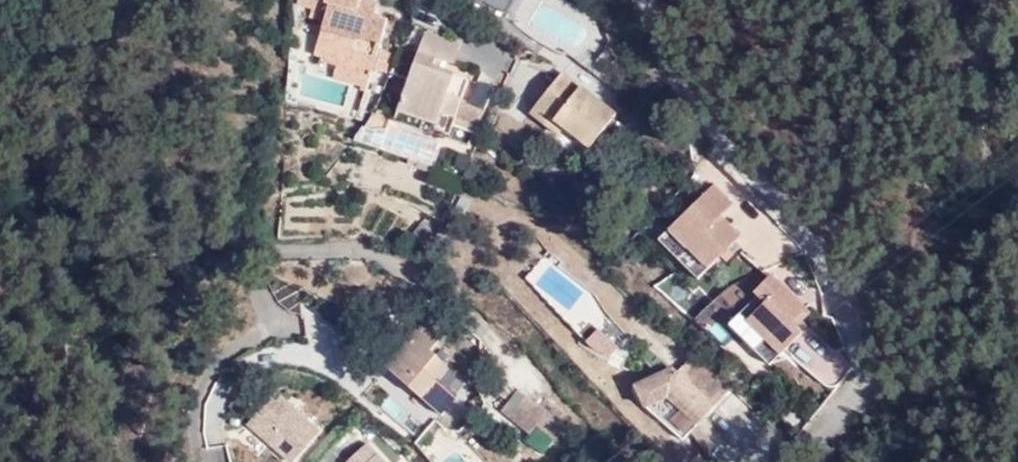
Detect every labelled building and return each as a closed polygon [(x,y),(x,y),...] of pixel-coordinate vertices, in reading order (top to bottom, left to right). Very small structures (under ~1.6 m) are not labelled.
[(368,60),(369,56),(383,63),(391,44),(386,42),(383,47),(374,44),(388,9),(365,0),(326,0),(311,38),(334,47),(368,60)] [(509,11),(512,0),(476,0),(509,11)] [(458,41),(424,26),(387,112),(422,129),(426,121),(441,128),(449,112),(471,122),(479,105),(456,95),(464,76),(428,60),(432,51),(450,59),(458,41)] [(362,77),(368,60),(334,47),(329,63),(362,77)] [(559,74),(530,104),(558,130),(580,151),(608,119),(559,74)] [(558,130),(530,104),(522,112),(550,138),(558,130)] [(657,236),(700,277),(734,242),(766,273),(794,244),(744,197),(737,204),(711,180),(657,236)] [(781,262),(726,318),(770,361),(805,325),(797,317),(817,297),(781,262)] [(588,343),(606,358),(627,335),(609,319),(588,343)] [(839,392),(862,362),(838,343),(833,349),(805,327),(787,350),(839,392)] [(431,359),(411,342),(372,385),(428,432),(446,413),(425,396),(435,382),(422,373),(431,359)] [(701,401),(718,382),(681,347),(665,366),(701,401)] [(668,434),(701,401),(665,366),(660,361),(622,378),(632,399),(668,434)] [(324,429),(275,388),(243,426),(286,461),(296,461),(324,429)] [(537,446),(550,427),(535,418),(531,421),(507,405),(490,423),(521,446),(526,439),(537,446)] [(554,429),(550,427),(537,446),(549,453),(558,441),(551,436),(554,429)] [(448,437),(428,454),(435,461),(468,461),(448,437)] [(370,438),(340,461),(389,461),(370,438)]
